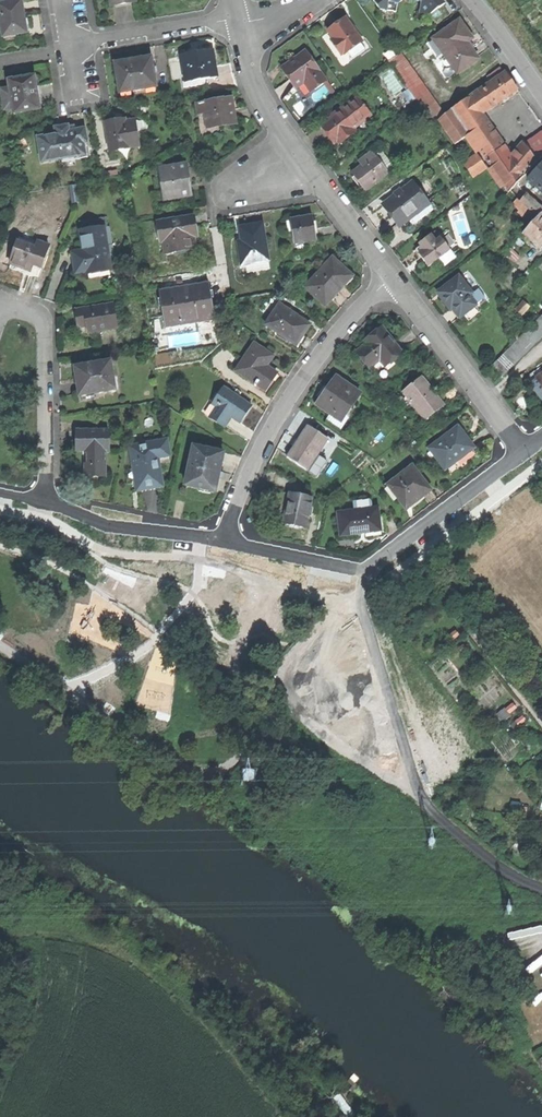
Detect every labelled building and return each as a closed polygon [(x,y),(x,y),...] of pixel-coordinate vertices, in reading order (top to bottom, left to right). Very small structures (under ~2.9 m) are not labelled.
[(445,4),(442,0),(373,0),(372,0),(382,15),(398,15),(398,5),(406,0),(421,3),(423,6),(423,16),(431,16),(445,4)] [(26,35),(23,18),(21,2),(0,5),(0,24),(2,38),(26,35)] [(362,44),(345,21),(336,28),(327,34),(333,41),(344,56),(344,57),(362,44)] [(456,77),(479,61),(467,44),(472,41),(465,30),(458,21),(430,41),(456,77)] [(340,59),(344,56),(333,41),(330,44),(340,59)] [(148,57),(166,56),(166,46),(148,46),(148,57)] [(302,84),(309,94),(325,83),(318,73),(319,72),(304,52),(279,70),(285,78),(293,90),(302,84)] [(183,84),(199,81),(215,79),(211,53),(191,56),(179,58),(183,82),(183,84)] [(431,126),(437,122),(444,117),(400,54),(387,63),(431,126)] [(112,66),(117,96),(153,90),(149,60),(133,63),(112,66)] [(489,86),(502,77),(498,71),(485,80),(489,86)] [(478,93),(490,110),(517,91),(511,83),(505,75),(502,77),(489,86),(478,93)] [(32,78),(6,82),(12,115),(37,111),(34,93),(32,78)] [(200,87),(199,81),(183,84),(183,82),(177,83),(178,91),(200,87)] [(301,100),(309,94),(302,84),(293,90),(301,100)] [(484,161),(501,149),(479,117),(490,110),(478,93),(451,112),(468,137),(484,161)] [(230,100),(202,105),(202,107),(206,130),(208,130),(207,128),(232,124),(233,127),(234,127),(231,109),(230,100)] [(370,119),(355,100),(338,113),(336,111),(331,115),(333,117),(319,129),(327,138),(333,146),(336,143),(338,146),(354,133),(352,130),(364,121),(365,123),(370,119)] [(454,147),(468,137),(451,112),(444,117),(437,122),(454,147)] [(107,154),(139,149),(135,121),(126,122),(125,119),(108,122),(102,123),(107,154)] [(41,163),(83,156),(81,144),(85,144),(82,131),(75,132),(67,133),(66,128),(55,130),(56,136),(37,139),(41,163)] [(526,144),(538,161),(541,157),(541,133),(526,144)] [(509,162),(501,149),(484,161),(507,195),(535,165),(524,147),(509,162)] [(473,178),(486,168),(476,153),(463,163),(473,178)] [(372,159),(369,155),(360,162),(364,166),(351,176),(357,185),(364,194),(387,176),(374,158),(372,159)] [(526,182),(541,197),(541,165),(526,182)] [(162,201),(187,197),(186,188),(183,167),(158,171),(162,201)] [(400,228),(411,220),(409,217),(426,205),(411,185),(383,206),(393,220),(400,228)] [(536,220),(538,217),(541,213),(541,212),(525,196),(518,204),(536,220)] [(517,216),(529,227),(536,220),(518,204),(516,202),(511,208),(518,214),(517,216)] [(428,208),(426,205),(409,217),(411,220),(428,208)] [(541,247),(541,220),(538,217),(536,220),(529,227),(521,236),(538,252),(541,247)] [(292,245),(314,242),(311,218),(296,220),(289,221),(292,245)] [(163,256),(193,252),(191,240),(195,239),(193,226),(192,219),(156,224),(159,245),(161,244),(163,256)] [(267,263),(261,226),(252,227),(246,228),(247,231),(238,232),(239,244),(235,244),(239,268),(267,263)] [(85,276),(109,272),(103,229),(78,232),(81,252),(70,253),(72,265),(73,275),(84,273),(85,276)] [(449,253),(439,240),(435,243),(431,237),(418,247),(422,253),(418,257),(423,264),(427,269),(438,261),(449,253)] [(22,271),(29,273),(32,267),(39,270),(47,246),(35,242),(33,248),(16,242),(8,266),(22,271)] [(518,259),(509,251),(504,256),(513,264),(518,259)] [(454,260),(449,253),(438,261),(443,269),(454,260)] [(340,290),(351,278),(331,259),(303,289),(324,308),(338,294),(337,293),(340,290)] [(470,296),(458,280),(444,290),(447,293),(440,299),(445,306),(450,312),(452,311),(459,319),(474,307),(467,298),(470,296)] [(209,302),(206,284),(157,293),(163,330),(213,321),(209,302)] [(533,296),(541,305),(541,287),(533,296)] [(437,295),(440,299),(447,293),(444,290),(437,295)] [(87,335),(115,331),(112,306),(74,311),(75,319),(77,331),(86,329),(87,335)] [(264,327),(294,347),(302,336),(300,335),(301,333),(306,326),(294,318),(294,319),(286,314),(287,313),(278,306),(264,327)] [(541,339),(541,317),(531,328),(541,339)] [(383,370),(402,355),(382,328),(368,338),(363,343),(365,346),(355,353),(368,371),(379,363),(383,370)] [(504,377),(541,339),(531,328),(493,366),(504,377)] [(270,382),(275,374),(264,367),(270,357),(252,345),(234,372),(264,391),(270,382)] [(113,391),(109,365),(75,370),(76,377),(77,384),(80,383),(82,396),(113,391)] [(341,424),(344,418),(359,396),(335,380),(329,389),(323,398),(324,399),(318,408),(329,416),(341,424)] [(424,423),(443,408),(430,392),(421,380),(402,394),(424,423)] [(203,417),(222,430),(229,419),(238,425),(245,416),(250,408),(222,389),(210,406),(214,409),(208,418),(204,416),(203,417)] [(347,420),(344,418),(341,424),(329,416),(326,420),(329,422),(327,424),(339,433),(347,420)] [(286,458),(306,472),(326,441),(306,427),(300,437),(296,442),(298,443),(294,449),(292,448),(286,458)] [(445,472),(472,451),(465,441),(457,430),(429,451),(445,472)] [(76,452),(80,452),(83,451),(88,451),(88,463),(83,463),(83,477),(93,477),(103,477),(103,454),(106,454),(106,432),(75,433),(76,443),(74,443),(74,448),(76,448),(76,452)] [(147,491),(162,488),(158,461),(168,459),(166,442),(128,448),(135,493),(147,491)] [(191,448),(183,487),(213,494),(218,473),(221,455),(191,448)] [(418,501),(430,492),(412,468),(387,487),(405,511),(418,501)] [(291,527),(305,530),(311,499),(288,494),(281,525),(291,527)] [(352,502),(353,512),(371,509),(370,500),(352,502)] [(368,532),(379,530),(377,509),(371,509),(353,512),(337,514),(340,537),(360,535),(360,533),(368,532)]
